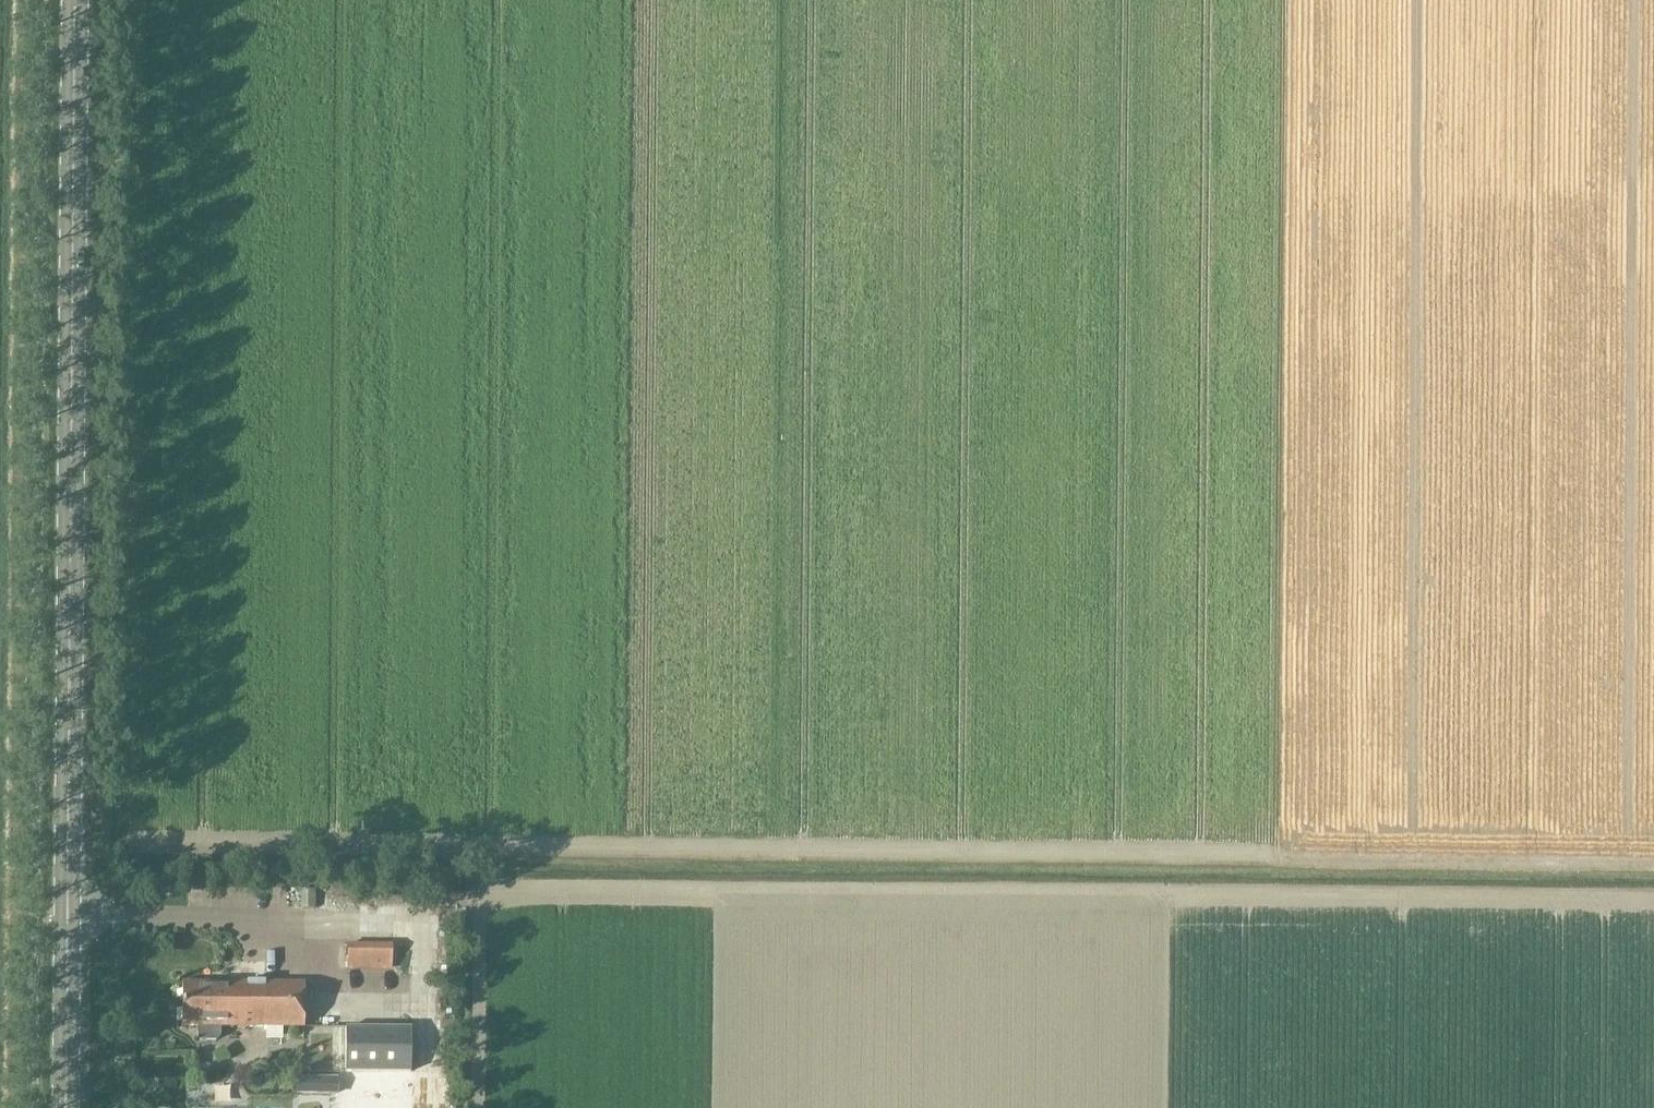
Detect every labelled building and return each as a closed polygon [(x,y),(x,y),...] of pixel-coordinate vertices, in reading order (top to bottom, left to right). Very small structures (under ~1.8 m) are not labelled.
[(388,963),(389,936),(341,935),(341,962),(388,963)] [(220,1026),(304,1026),(304,983),(182,982),(182,1026),(198,1026),(198,1040),(216,1040),(220,1036),(220,1026)] [(413,1018),(347,1018),(347,1061),(413,1061),(413,1018)]
